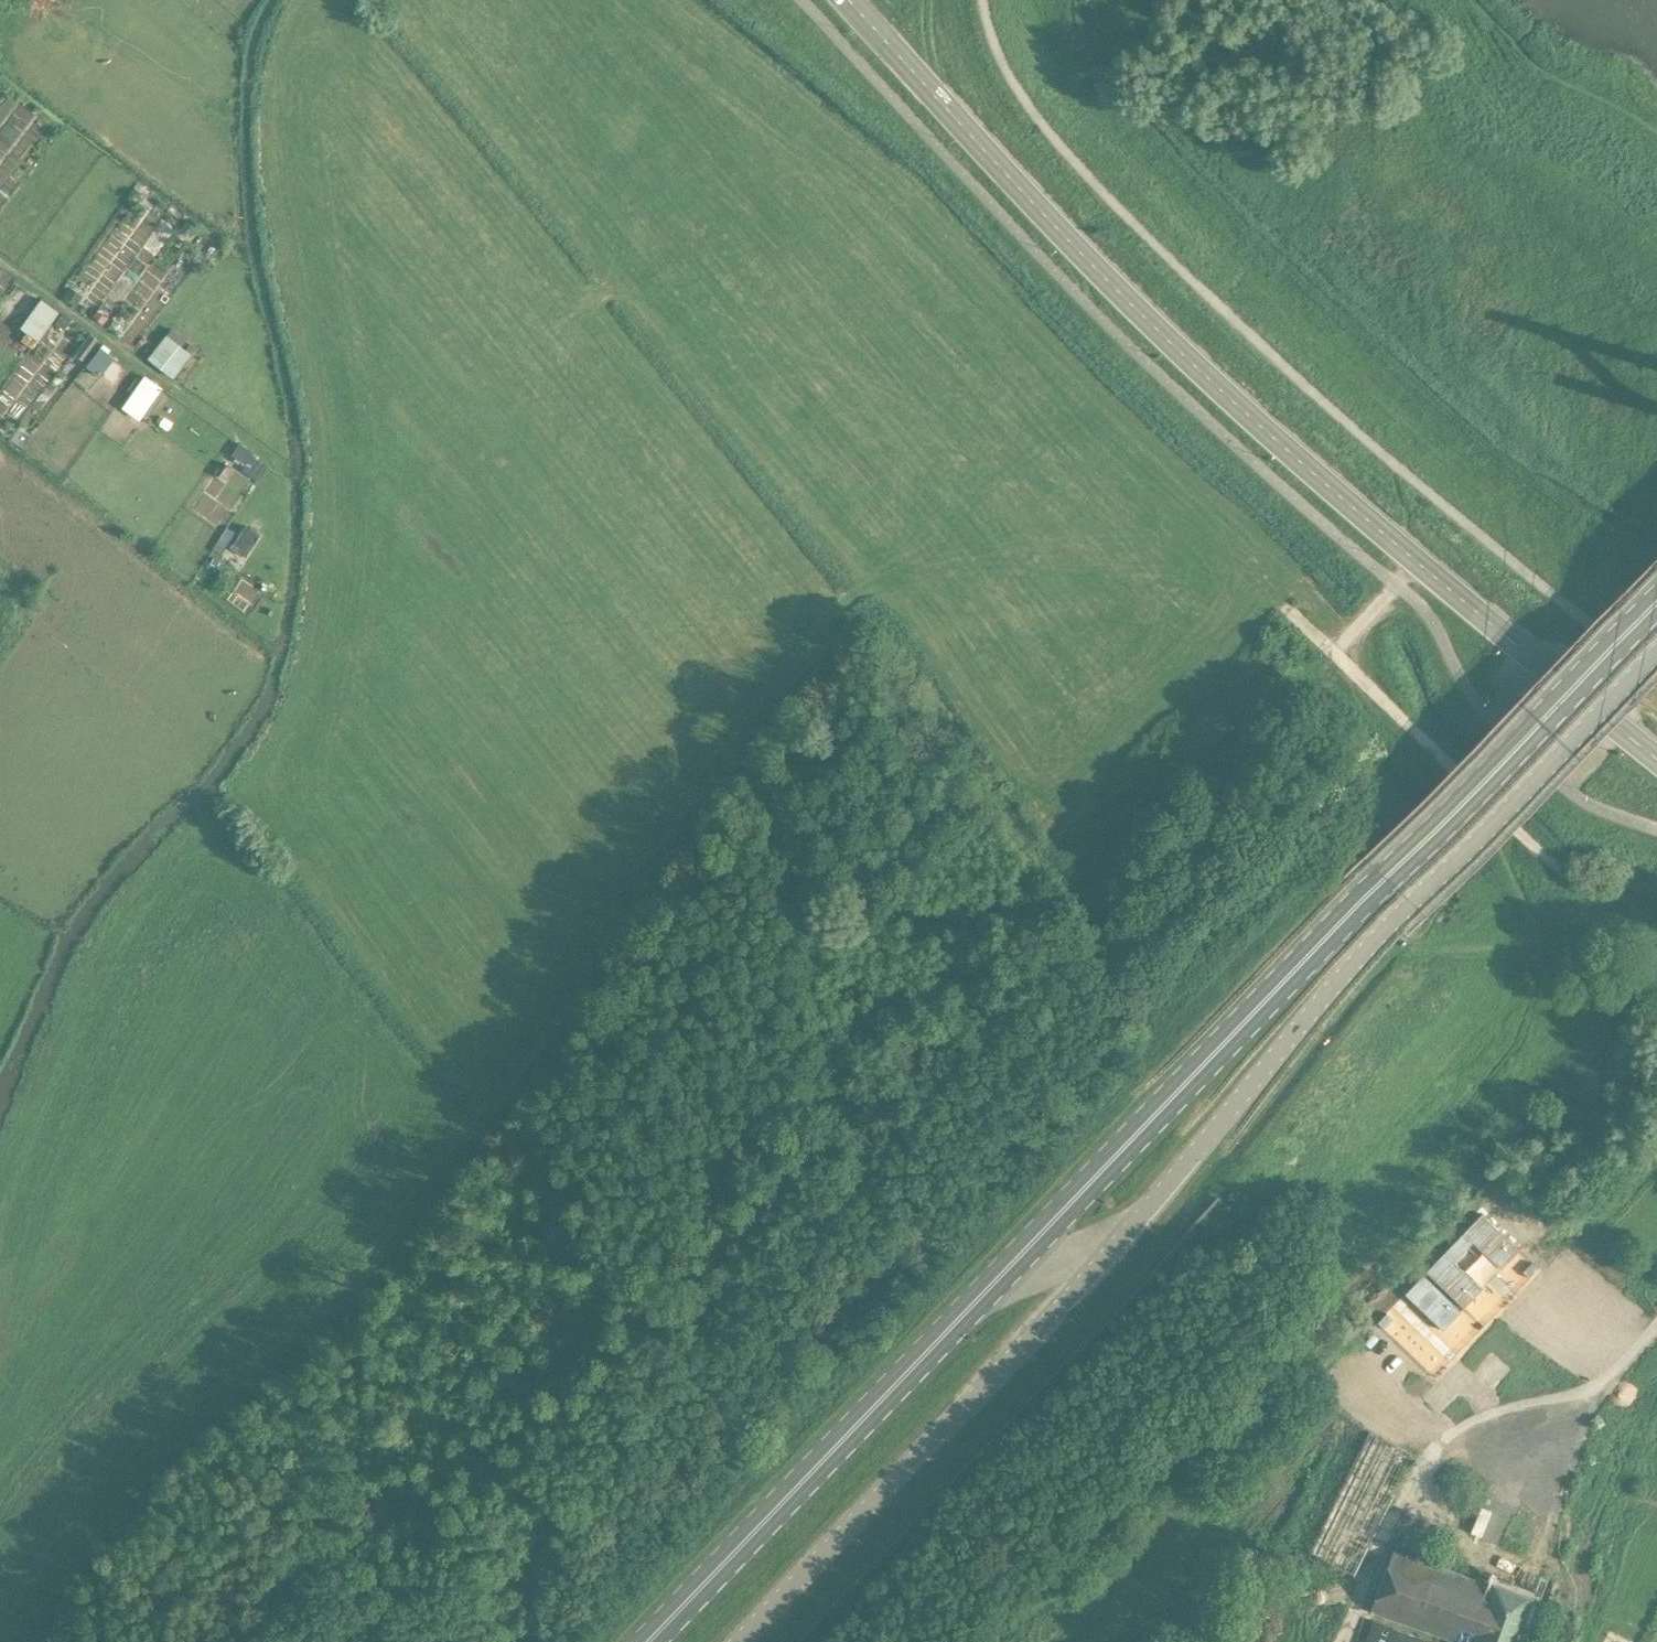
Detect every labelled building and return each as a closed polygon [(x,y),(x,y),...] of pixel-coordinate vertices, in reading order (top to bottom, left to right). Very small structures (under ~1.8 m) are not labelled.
[(75,301),(83,288),(69,280),(61,292),(75,301)] [(59,311),(42,299),(21,326),(38,339),(59,311)] [(201,359),(169,335),(149,361),(181,385),(201,359)] [(86,363),(97,344),(84,336),(73,355),(86,363)] [(115,357),(102,346),(87,365),(100,376),(115,357)] [(141,378),(125,400),(145,414),(161,391),(141,378)] [(1436,1316),(1473,1278),(1454,1260),(1472,1241),(1491,1259),(1528,1221),(1490,1184),(1343,1337),(1382,1374),(1418,1335),(1399,1317),(1417,1298),(1436,1316)] [(1414,1455),(1369,1433),(1310,1552),(1354,1574),(1414,1455)] [(1394,1550),(1372,1611),(1458,1641),(1516,1641),(1532,1597),(1495,1584),(1494,1587),(1394,1550)] [(1368,1641),(1431,1641),(1375,1621),(1368,1641)]
